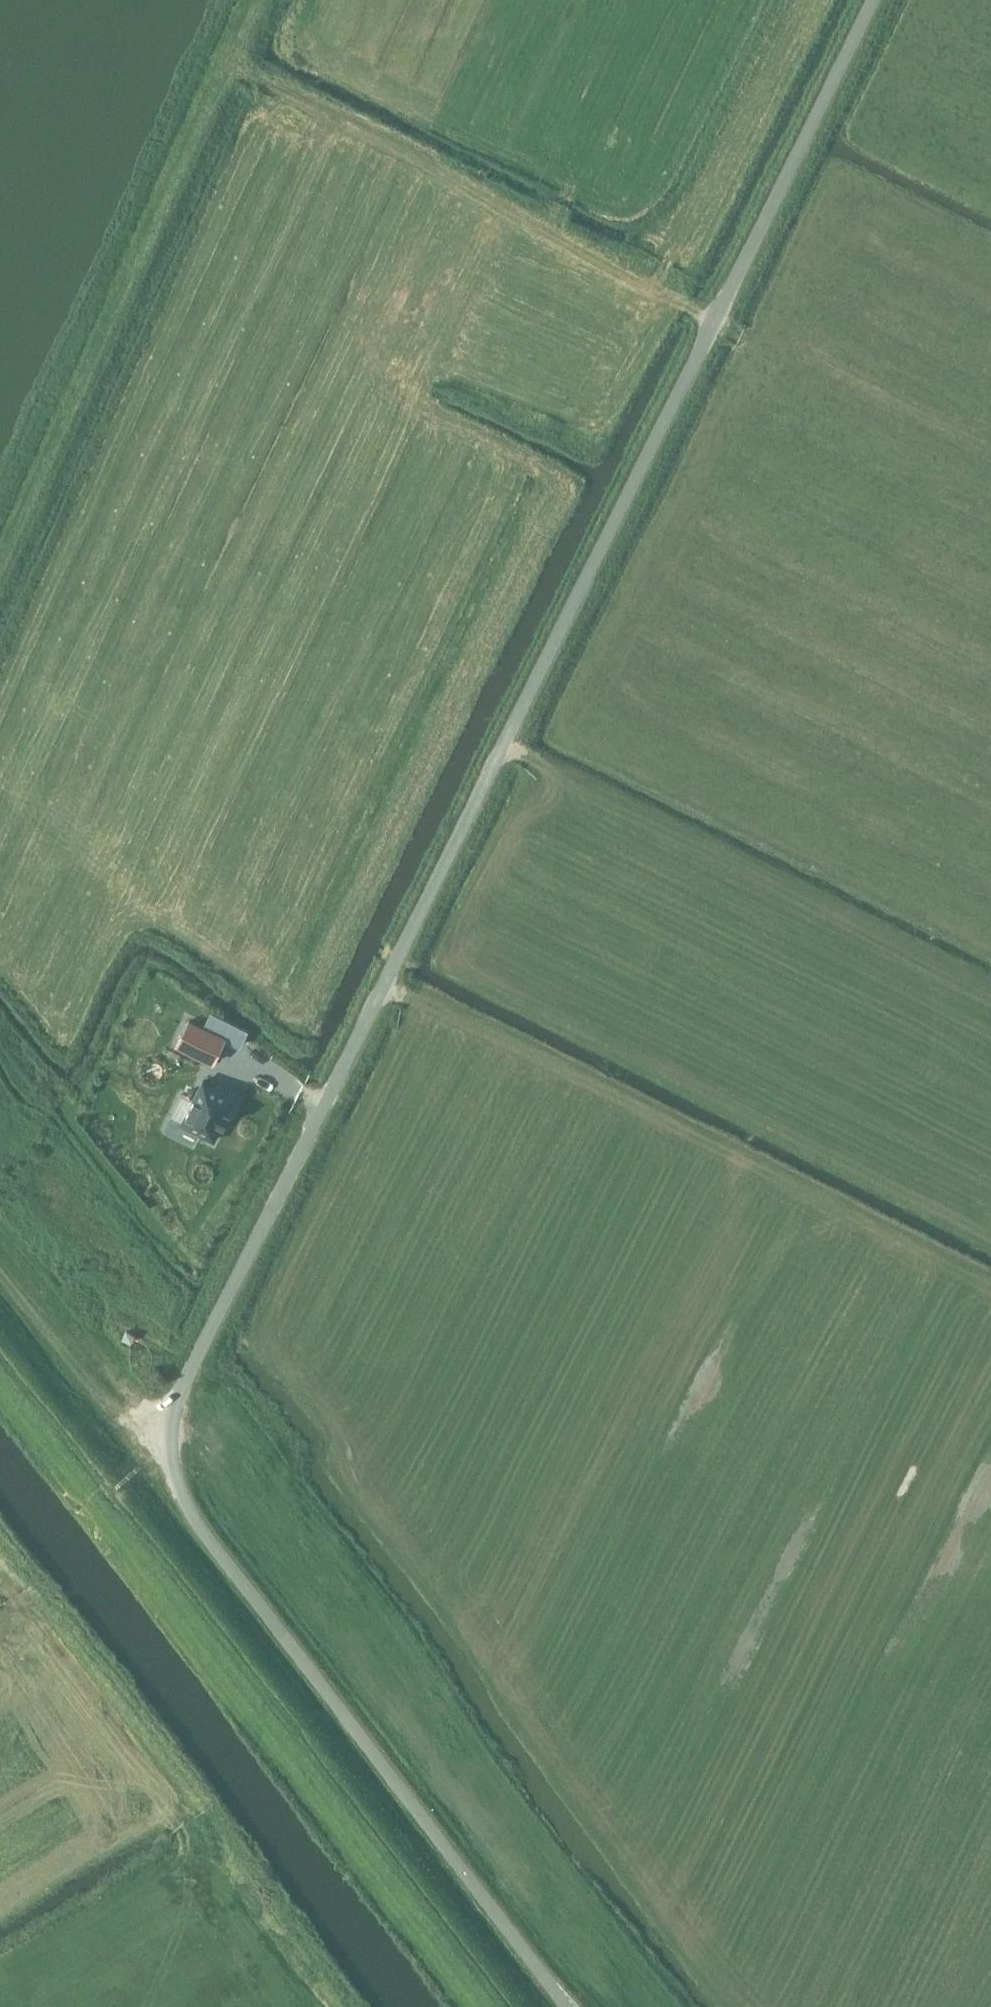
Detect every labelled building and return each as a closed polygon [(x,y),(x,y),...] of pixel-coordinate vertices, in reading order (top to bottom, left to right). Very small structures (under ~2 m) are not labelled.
[(188,1020),(176,1045),(211,1063),(224,1038),(188,1020)] [(202,1081),(180,1124),(212,1140),(221,1124),(222,1125),(228,1114),(226,1113),(234,1097),(202,1081)]
